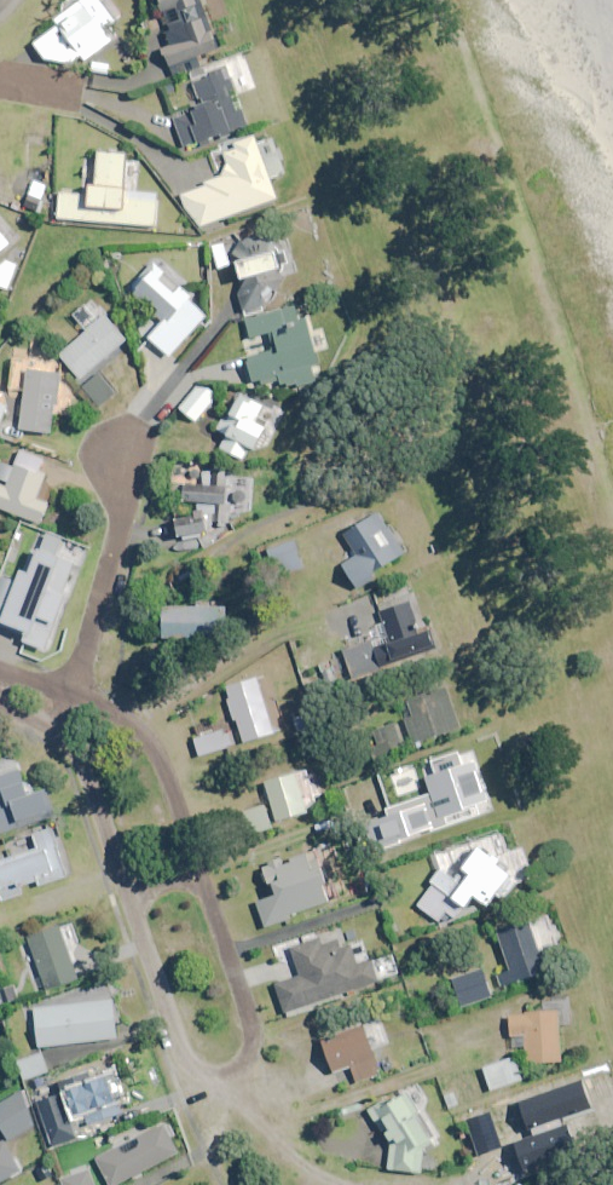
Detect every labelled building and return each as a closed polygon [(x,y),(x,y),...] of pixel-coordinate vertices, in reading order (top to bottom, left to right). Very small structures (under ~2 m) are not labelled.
[(100,0),(80,0),(54,21),(58,26),(35,45),(48,60),(72,66),(83,56),(88,62),(114,40),(105,29),(116,19),(100,0)] [(202,0),(159,0),(176,47),(166,50),(173,69),(197,60),(196,57),(219,49),(202,0)] [(250,123),(227,68),(194,82),(203,104),(176,116),(190,149),(250,123)] [(49,129),(27,125),(24,142),(46,146),(49,129)] [(278,201),(257,137),(224,148),(233,175),(184,191),(196,228),(278,201)] [(128,154),(101,153),(99,180),(92,180),(91,207),(125,209),(128,154)] [(38,174),(19,167),(11,188),(43,201),(48,186),(35,181),(38,174)] [(0,199),(0,202),(20,211),(23,204),(2,195),(0,199)] [(160,200),(134,199),(133,226),(159,226),(160,200)] [(0,231),(0,256),(13,245),(0,231)] [(265,309),(284,277),(276,247),(273,233),(230,244),(239,284),(247,313),(265,309)] [(231,266),(225,243),(212,247),(219,270),(231,266)] [(166,265),(156,257),(128,292),(145,306),(148,302),(160,311),(157,315),(166,322),(153,338),(175,356),(209,314),(190,298),(192,295),(161,271),(166,265)] [(300,321),(296,307),(247,320),(252,339),(271,333),(276,352),(249,359),(256,385),(280,378),(283,389),(317,380),(313,367),(321,365),(308,319),(300,321)] [(127,338),(104,316),(62,358),(84,381),(127,338)] [(191,370),(153,344),(142,358),(159,370),(131,411),(162,432),(198,380),(188,373),(191,370)] [(61,375),(28,371),(23,431),(53,434),(55,414),(64,415),(65,400),(59,399),(61,375)] [(116,396),(100,375),(84,387),(101,408),(116,396)] [(218,397),(202,384),(181,409),(198,422),(218,397)] [(264,406),(241,394),(227,419),(224,418),(217,430),(228,436),(222,447),(244,460),(251,448),(256,450),(271,423),(259,416),(264,406)] [(0,399),(0,431),(10,403),(0,399)] [(25,451),(17,468),(3,462),(0,470),(0,477),(10,481),(7,488),(0,485),(0,508),(39,525),(48,505),(37,501),(48,477),(41,474),(47,461),(25,451)] [(230,525),(232,472),(205,471),(205,485),(187,485),(186,501),(198,502),(197,517),(179,517),(178,534),(206,535),(206,524),(230,525)] [(406,555),(380,514),(347,534),(359,555),(344,564),(359,589),(374,579),(372,576),(406,555)] [(299,542),(263,553),(272,583),(308,572),(299,542)] [(87,565),(68,558),(66,564),(51,557),(41,580),(32,576),(7,633),(22,639),(20,644),(47,656),(87,565)] [(374,643),(346,652),(354,678),(399,664),(398,660),(438,647),(431,627),(420,630),(411,603),(382,612),(393,644),(376,649),(374,643)] [(226,607),(165,606),(164,638),(226,639),(226,607)] [(276,733),(259,678),(228,688),(246,743),(276,733)] [(462,728),(449,692),(404,708),(417,744),(462,728)] [(366,733),(380,773),(409,763),(396,723),(366,733)] [(237,745),(231,728),(196,740),(202,757),(237,745)] [(23,772),(0,778),(0,834),(24,828),(22,822),(50,815),(44,794),(30,798),(23,772)] [(309,813),(297,773),(266,783),(279,822),(309,813)] [(54,828),(35,834),(40,850),(0,862),(0,895),(1,895),(4,902),(24,896),(22,888),(44,881),(46,885),(69,878),(54,828)] [(513,875),(481,849),(467,865),(450,851),(433,857),(446,868),(433,884),(436,886),(419,907),(439,923),(448,912),(457,919),(475,896),(488,907),(513,875)] [(327,884),(318,855),(264,873),(273,898),(259,903),(267,927),(291,920),(289,916),(329,903),(323,885),(327,884)] [(549,972),(532,921),(498,932),(509,964),(498,968),(504,987),(549,972)] [(82,978),(59,926),(28,940),(51,991),(82,978)] [(323,946),(321,940),(293,949),(302,977),(276,985),(286,1014),(380,983),(372,961),(359,965),(353,946),(343,950),(340,941),(323,946)] [(493,999),(485,970),(454,980),(462,1008),(493,999)] [(119,1038),(114,1000),(35,1011),(41,1049),(119,1038)] [(564,1061),(559,1012),(511,1016),(513,1037),(528,1036),(531,1064),(564,1061)] [(382,1076),(367,1029),(321,1045),(330,1074),(353,1066),(359,1083),(382,1076)] [(50,1074),(43,1054),(21,1062),(28,1081),(50,1074)] [(523,1081),(515,1058),(485,1069),(493,1092),(523,1081)] [(123,1114),(107,1073),(88,1081),(85,1074),(65,1082),(79,1116),(93,1111),(98,1124),(123,1114)] [(436,1137),(409,1089),(368,1112),(392,1154),(388,1171),(424,1173),(426,1143),(436,1137)] [(453,1089),(443,1094),(451,1112),(461,1107),(453,1089)] [(22,1091),(0,1100),(0,1114),(10,1137),(37,1126),(22,1091)] [(600,1123),(592,1095),(564,1103),(563,1099),(542,1105),(544,1111),(520,1118),(527,1141),(547,1135),(548,1138),(600,1123)] [(76,1139),(68,1116),(44,1124),(51,1147),(76,1139)] [(167,1125),(144,1136),(142,1133),(124,1141),(127,1146),(98,1160),(110,1184),(117,1184),(181,1155),(167,1125)] [(7,1144),(0,1147),(0,1184),(22,1173),(7,1144)] [(93,1171),(63,1180),(64,1184),(97,1184),(93,1171)]
